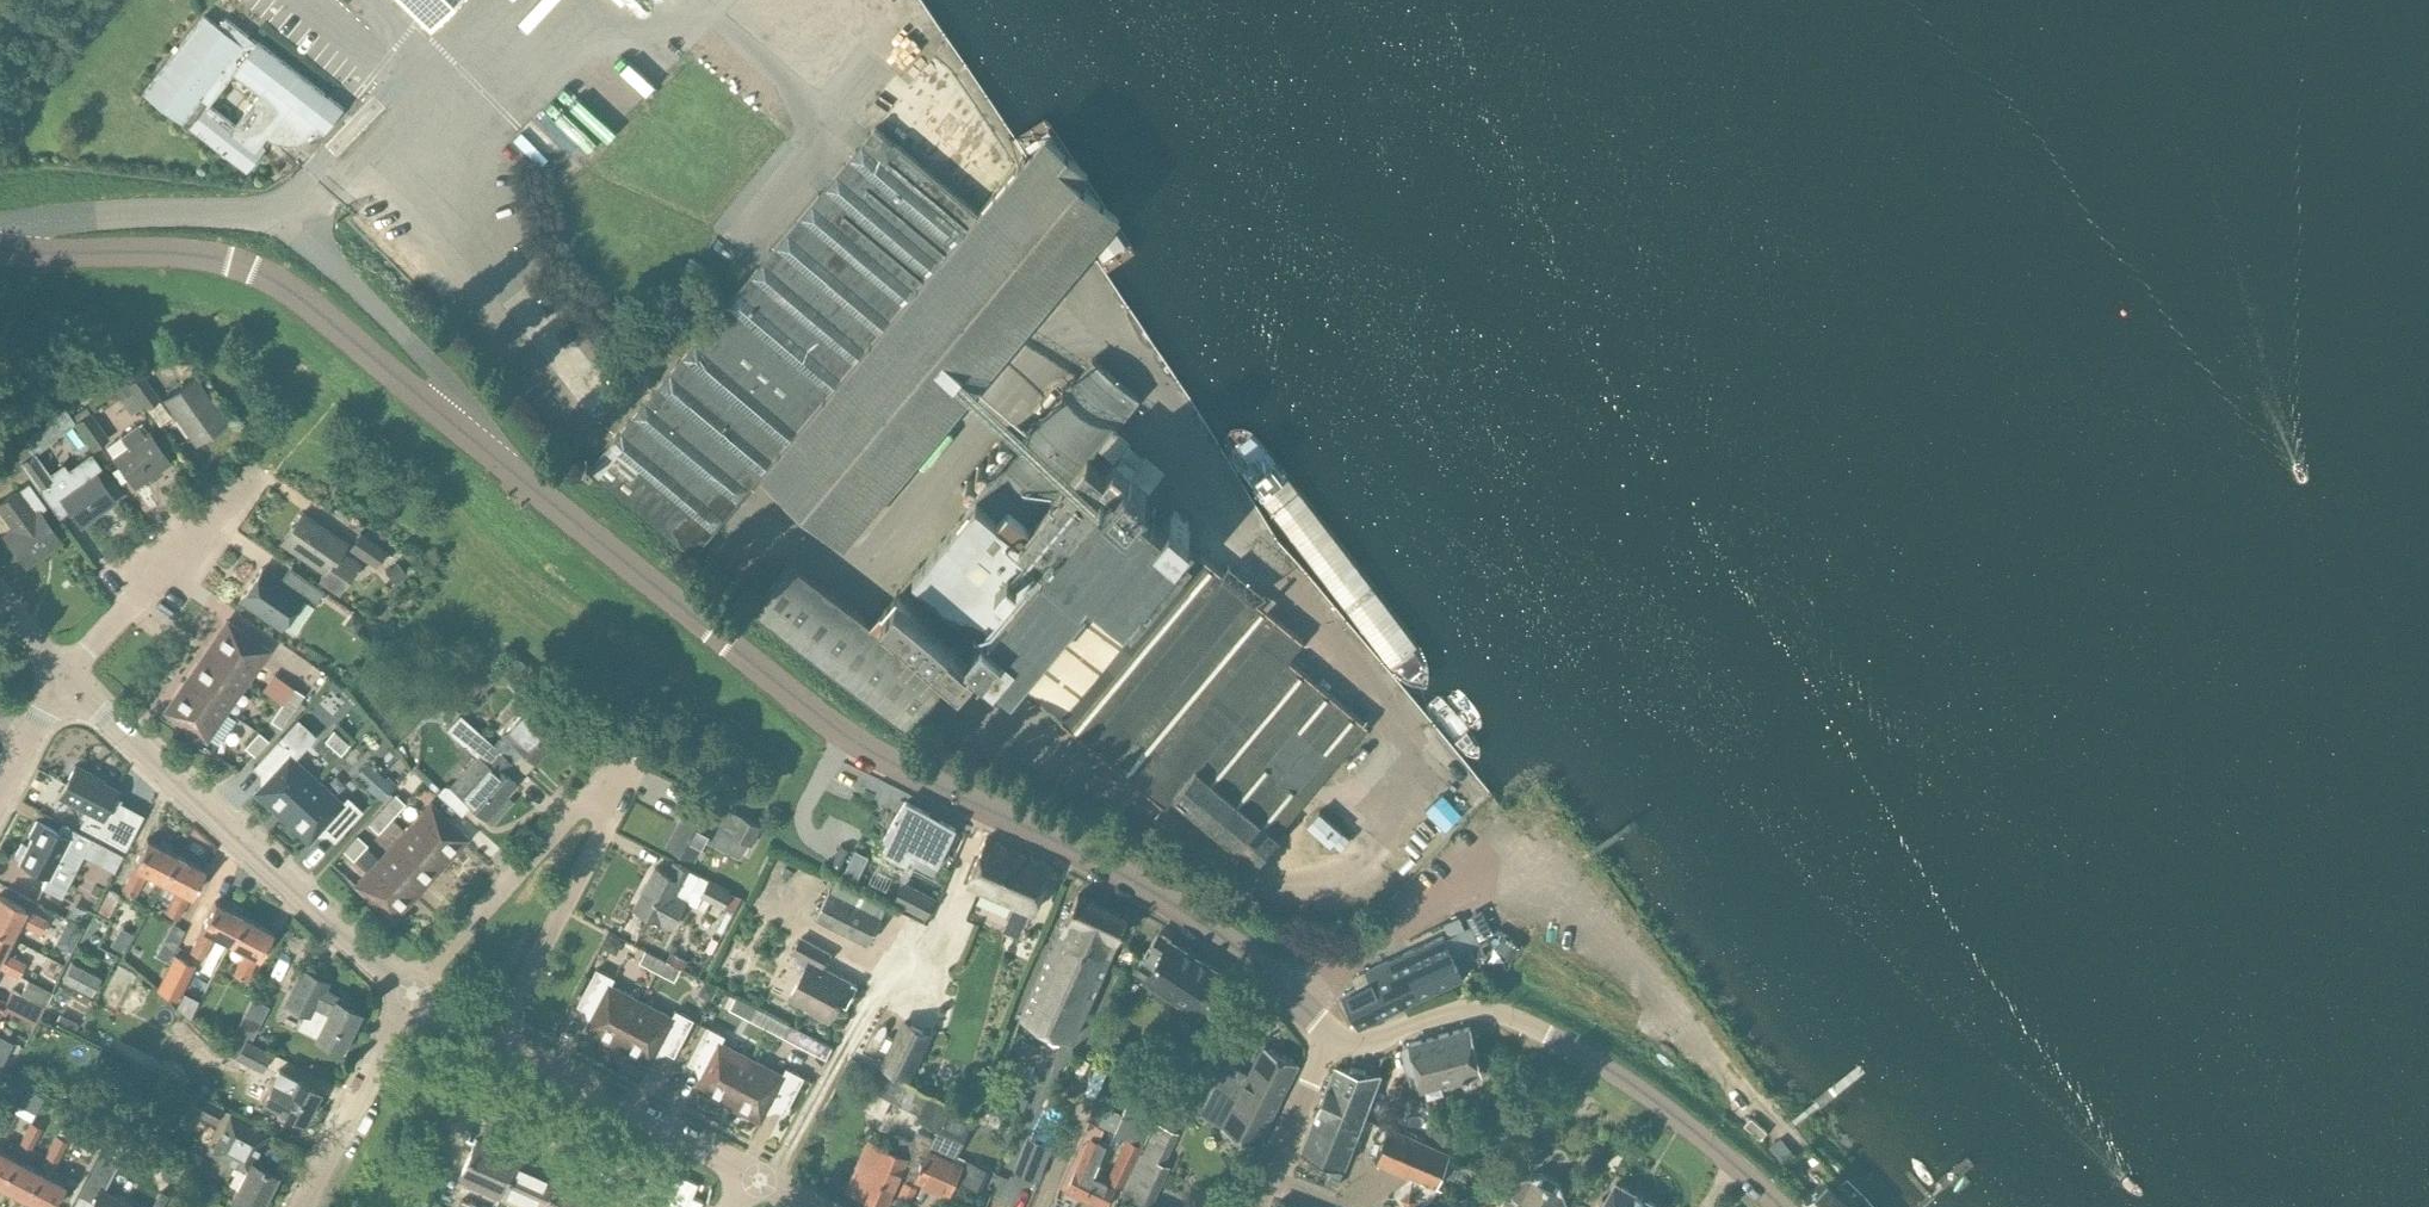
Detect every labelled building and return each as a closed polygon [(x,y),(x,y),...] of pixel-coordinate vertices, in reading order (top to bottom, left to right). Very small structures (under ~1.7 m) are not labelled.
[(432,28),(459,0),(403,0),(432,28)] [(635,18),(656,3),(654,0),(622,0),(635,18)] [(278,141),(289,143),(302,142),(308,139),(315,133),(319,128),(325,132),(344,108),(258,41),(258,42),(226,17),(219,26),(205,14),(145,91),(248,170),(265,147),(261,144),(269,135),(278,141)] [(845,538),(861,520),(1122,209),(1081,175),(1090,163),(1052,131),(1020,169),(957,73),(939,59),(596,467),(588,461),(584,467),(591,473),(594,468),(694,552),(763,469),(845,538)] [(533,121),(513,141),(540,169),(560,149),(533,121)] [(570,331),(598,369),(620,352),(592,315),(570,331)] [(181,343),(168,353),(177,366),(190,356),(181,343)] [(918,568),(902,587),(948,625),(966,604),(985,620),(969,639),(976,645),(974,647),(997,666),(999,664),(1063,717),(1061,719),(1165,805),(1175,794),(1256,862),(1279,835),(1277,834),(1369,724),(1350,709),(1289,657),(1303,639),(1257,600),(1269,592),(1230,560),(1224,573),(1180,537),(1191,524),(1176,512),(1163,527),(1153,519),(1161,510),(1143,495),(1151,486),(1100,444),(1116,424),(1139,397),(1093,358),(918,568)] [(137,368),(126,376),(130,382),(129,382),(147,407),(159,398),(142,372),(141,373),(137,368)] [(165,399),(196,442),(226,421),(195,377),(165,399)] [(125,379),(112,388),(121,400),(134,391),(125,379)] [(71,418),(82,433),(93,448),(108,437),(86,406),(71,418)] [(59,427),(60,429),(69,442),(82,433),(71,418),(59,427)] [(170,462),(156,442),(141,422),(107,446),(136,486),(170,462)] [(34,451),(19,462),(59,517),(60,516),(58,512),(67,506),(81,525),(116,501),(95,471),(102,467),(91,452),(68,469),(63,462),(50,473),(34,451)] [(5,535),(26,565),(61,540),(40,511),(46,507),(28,483),(0,503),(0,507),(15,528),(5,535)] [(358,562),(342,550),(347,543),(303,512),(282,542),(325,572),(320,580),(338,592),(358,562)] [(360,533),(350,548),(376,566),(386,551),(360,533)] [(908,727),(945,679),(961,673),(976,656),(898,589),(871,622),(792,561),(755,609),(908,727)] [(398,562),(385,572),(395,584),(407,574),(398,562)] [(316,602),(324,590),(297,571),(287,585),(262,568),(241,598),(282,627),(305,594),(316,602)] [(352,613),(344,625),(356,633),(363,621),(352,613)] [(209,653),(248,679),(269,649),(227,621),(215,638),(218,640),(209,653)] [(198,663),(186,681),(227,709),(248,679),(209,653),(201,665),(198,663)] [(227,709),(186,681),(174,698),(177,700),(168,713),(206,739),(227,709)] [(283,703),(293,710),(304,694),(294,687),(283,703)] [(533,699),(517,717),(504,732),(507,734),(497,745),(513,760),(522,750),(536,762),(568,728),(544,707),(543,708),(533,699)] [(293,710),(283,703),(271,720),(281,727),(293,710)] [(466,746),(476,756),(450,785),(485,818),(517,783),(507,774),(515,764),(479,731),(466,746)] [(268,740),(259,732),(246,746),(255,755),(268,740)] [(326,741),(342,755),(350,745),(335,732),(326,741)] [(255,791),(282,816),(316,779),(291,756),(297,750),(282,736),(254,766),(267,779),(255,791)] [(98,824),(111,831),(122,811),(109,804),(117,789),(94,777),(95,775),(76,765),(60,795),(102,816),(98,824)] [(379,772),(366,786),(380,800),(393,785),(379,772)] [(316,779),(282,816),(309,841),(321,829),(334,841),(362,810),(348,796),(342,803),(316,779)] [(382,809),(392,817),(405,803),(396,794),(382,809)] [(762,826),(708,798),(702,809),(689,803),(668,844),(696,859),(715,824),(736,835),(735,836),(752,845),(762,826)] [(938,863),(956,826),(906,801),(885,836),(889,838),(883,851),(908,863),(914,851),(938,863)] [(406,830),(443,864),(457,849),(454,847),(465,835),(430,804),(406,830)] [(392,817),(382,809),(369,824),(378,832),(392,817)] [(1342,848),(1350,838),(1320,811),(1308,824),(1331,844),(1333,841),(1342,848)] [(33,836),(20,861),(48,875),(42,886),(62,897),(75,870),(76,870),(84,855),(114,871),(123,854),(92,839),(73,829),(64,824),(59,832),(37,821),(30,834),(33,836)] [(406,830),(381,857),(415,889),(426,877),(428,880),(443,864),(406,830)] [(367,844),(358,836),(344,851),(353,859),(367,844)] [(987,837),(978,858),(967,882),(1012,902),(1006,916),(1026,924),(1032,910),(1034,910),(1053,865),(987,837)] [(162,880),(176,854),(147,839),(134,865),(135,866),(122,889),(135,895),(147,872),(162,880)] [(856,849),(843,874),(857,881),(869,856),(856,849)] [(205,869),(176,854),(162,880),(177,888),(165,911),(178,918),(190,895),(191,895),(205,869)] [(415,889),(381,857),(356,884),(393,918),(408,902),(405,900),(415,889)] [(634,907),(673,928),(687,901),(697,907),(703,896),(735,913),(744,897),(675,861),(668,873),(656,866),(634,907)] [(89,876),(75,903),(95,914),(109,886),(89,876)] [(888,902),(839,877),(831,891),(830,891),(817,916),(869,942),(882,917),(881,916),(888,902)] [(903,881),(894,899),(927,916),(937,898),(903,881)] [(109,888),(97,911),(108,917),(120,894),(109,888)] [(1079,893),(1069,915),(1022,1016),(1072,1039),(1129,916),(1079,893)] [(10,936),(18,920),(42,933),(48,920),(24,908),(25,907),(0,894),(0,931),(10,936)] [(215,901),(204,922),(201,927),(202,928),(190,952),(202,958),(215,935),(230,942),(244,916),(215,901)] [(1445,938),(1441,931),(1408,949),(1416,965),(1411,967),(1414,974),(1453,956),(1451,952),(1479,939),(1494,933),(1483,908),(1466,916),(1471,926),(1445,938)] [(244,916),(230,942),(245,950),(233,974),(246,981),(262,952),(273,931),(244,916)] [(164,942),(175,949),(186,928),(174,922),(164,942)] [(109,950),(122,957),(133,935),(120,928),(109,950)] [(0,931),(0,966),(19,976),(26,963),(2,951),(10,936),(0,931)] [(1159,932),(1149,947),(1135,968),(1168,989),(1191,953),(1159,932)] [(1505,934),(1496,948),(1513,959),(1522,945),(1505,934)] [(610,935),(604,948),(617,954),(623,941),(610,935)] [(810,1008),(809,1010),(829,1021),(840,1002),(847,1005),(858,985),(823,966),(830,952),(803,938),(795,953),(810,961),(791,997),(810,1008)] [(1409,976),(1419,999),(1464,978),(1459,968),(1487,954),(1479,939),(1451,952),(1453,956),(1414,974),(1409,976)] [(1343,995),(1360,1028),(1419,999),(1409,976),(1414,974),(1411,967),(1416,965),(1408,949),(1367,970),(1372,980),(1343,995)] [(672,951),(667,961),(683,969),(688,960),(672,951)] [(658,971),(663,960),(649,952),(643,963),(658,971)] [(1191,953),(1168,989),(1201,1010),(1224,973),(1191,953)] [(663,960),(658,971),(672,978),(678,967),(663,960)] [(71,962),(63,978),(92,993),(100,977),(71,962)] [(171,964),(165,977),(178,983),(184,970),(171,964)] [(116,968),(100,1001),(115,1009),(131,975),(116,968)] [(298,1027),(323,1040),(344,1051),(354,1033),(350,1031),(360,1011),(346,1004),(348,1000),(325,988),(328,982),(302,968),(284,1003),(305,1012),(299,1026),(298,1027)] [(619,1045),(642,1001),(611,985),(615,977),(597,968),(578,1005),(594,1013),(586,1028),(619,1045)] [(1128,975),(1118,970),(1108,991),(1118,996),(1128,975)] [(45,1006),(53,991),(28,979),(21,993),(45,1006)] [(705,981),(698,994),(712,1001),(718,988),(705,981)] [(6,1001),(3,1007),(8,1010),(24,1018),(36,1024),(45,1006),(21,993),(13,989),(6,1001)] [(642,1001),(619,1045),(651,1063),(659,1047),(675,1056),(694,1019),(676,1009),(672,1017),(642,1001)] [(238,1026),(225,1050),(224,1051),(236,1057),(245,1040),(261,1009),(252,1005),(241,1028),(238,1026)] [(751,1020),(768,1029),(774,1017),(757,1008),(751,1020)] [(774,1017),(768,1029),(787,1039),(793,1027),(774,1017)] [(934,1035),(922,1029),(900,1018),(879,1060),(912,1078),(934,1035)] [(1126,1027),(1107,1018),(1097,1039),(1117,1049),(1126,1027)] [(218,1064),(224,1051),(225,1050),(223,1050),(194,1023),(182,1046),(218,1064)] [(729,1104),(752,1059),(721,1042),(725,1035),(708,1025),(688,1063),(704,1071),(696,1086),(729,1104)] [(1451,1031),(1441,1034),(1452,1079),(1462,1076),(1482,1071),(1479,1060),(1476,1049),(1474,1041),(1470,1026),(1451,1031)] [(1412,1044),(1401,1049),(1401,1052),(1407,1076),(1408,1076),(1419,1073),(1423,1086),(1433,1084),(1442,1081),(1452,1079),(1441,1034),(1411,1041),(1412,1044)] [(245,1040),(236,1057),(261,1070),(270,1053),(245,1040)] [(1203,1114),(1236,1132),(1257,1143),(1299,1063),(1265,1045),(1250,1074),(1229,1063),(1203,1114)] [(835,1085),(851,1093),(859,1079),(876,1086),(873,1091),(896,1103),(919,1114),(940,1124),(933,1137),(918,1131),(913,1142),(895,1134),(889,1149),(868,1141),(847,1190),(886,1206),(887,1206),(902,1172),(949,1193),(951,1193),(957,1179),(982,1191),(982,1189),(991,1169),(957,1155),(960,1149),(974,1119),(949,1108),(950,1107),(927,1096),(882,1073),(883,1071),(851,1056),(835,1085)] [(752,1059),(729,1104),(762,1120),(770,1105),(785,1113),(805,1076),(787,1067),(783,1074),(752,1059)] [(1361,1125),(1382,1074),(1336,1067),(1319,1108),(1361,1125)] [(182,1071),(179,1078),(181,1084),(186,1087),(193,1085),(197,1078),(194,1071),(188,1069),(182,1071)] [(263,1100),(283,1110),(304,1121),(320,1090),(295,1077),(294,1078),(279,1071),(263,1100)] [(27,1088),(18,1104),(36,1113),(45,1097),(27,1088)] [(196,1092),(187,1108),(215,1122),(223,1106),(196,1092)] [(1134,1092),(1124,1114),(1093,1103),(1088,1117),(1117,1128),(1116,1131),(1128,1137),(1144,1144),(1162,1106),(1134,1092)] [(832,1097),(821,1115),(834,1123),(844,1104),(832,1097)] [(1302,1151),(1324,1160),(1344,1167),(1361,1125),(1319,1108),(1302,1151)] [(6,1135),(16,1114),(5,1109),(0,1118),(0,1132),(6,1135)] [(239,1203),(247,1206),(264,1206),(270,1196),(266,1194),(277,1174),(252,1162),(266,1136),(229,1117),(212,1151),(247,1169),(231,1199),(239,1203)] [(19,1142),(32,1148),(42,1128),(30,1121),(19,1142)] [(1061,1186),(1067,1189),(1066,1191),(1099,1206),(1105,1206),(1114,1188),(1117,1183),(1094,1172),(1105,1143),(1106,1143),(1103,1142),(1100,1140),(1105,1128),(1091,1121),(1076,1154),(1061,1186)] [(1125,1185),(1121,1193),(1154,1206),(1159,1194),(1165,1182),(1172,1168),(1164,1164),(1178,1133),(1165,1126),(1159,1123),(1157,1123),(1146,1145),(1144,1144),(1125,1185)] [(87,1125),(78,1143),(95,1152),(104,1135),(87,1125)] [(1438,1127),(1433,1140),(1454,1148),(1459,1135),(1438,1127)] [(1434,1198),(1439,1186),(1437,1185),(1450,1153),(1390,1128),(1376,1160),(1396,1168),(1396,1169),(1416,1177),(1394,1193),(1405,1206),(1415,1206),(1423,1206),(1434,1198)] [(111,1131),(102,1150),(119,1159),(129,1140),(111,1131)] [(1028,1134),(1014,1170),(1039,1180),(1046,1162),(1054,1144),(1028,1134)] [(68,1141),(56,1135),(45,1155),(57,1162),(68,1141)] [(1128,1137),(1109,1177),(1125,1185),(1139,1156),(1141,1152),(1144,1144),(1128,1137)] [(476,1139),(459,1179),(500,1197),(517,1157),(476,1139)] [(139,1145),(135,1154),(156,1164),(160,1155),(139,1145)] [(13,1157),(0,1150),(0,1182),(13,1157)] [(91,1173),(80,1194),(92,1201),(89,1206),(136,1206),(103,1190),(118,1163),(101,1154),(91,1173)] [(25,1197),(39,1170),(13,1157),(0,1182),(0,1184),(25,1197)] [(500,1197),(523,1206),(544,1206),(558,1175),(517,1157),(500,1197)] [(1449,1158),(1441,1176),(1464,1185),(1469,1172),(1471,1173),(1474,1168),(1449,1158)] [(166,1166),(153,1169),(156,1184),(169,1182),(166,1166)] [(39,1170),(25,1197),(45,1206),(53,1206),(65,1183),(39,1170)] [(1508,1192),(1502,1205),(1502,1206),(1568,1206),(1560,1183),(1541,1172),(1515,1181),(1508,1192)] [(544,1206),(592,1206),(599,1193),(558,1175),(544,1206)] [(631,1181),(621,1176),(616,1187),(627,1192),(631,1181)] [(1617,1183),(1607,1200),(1603,1197),(1597,1206),(1659,1206),(1617,1183)] [(1805,1201),(1806,1202),(1811,1206),(1860,1206),(1838,1185),(1832,1192),(1823,1183),(1812,1195),(1805,1201)] [(151,1206),(161,1206),(168,1194),(160,1190),(151,1206)] [(459,1206),(482,1206),(463,1198),(459,1206)]
